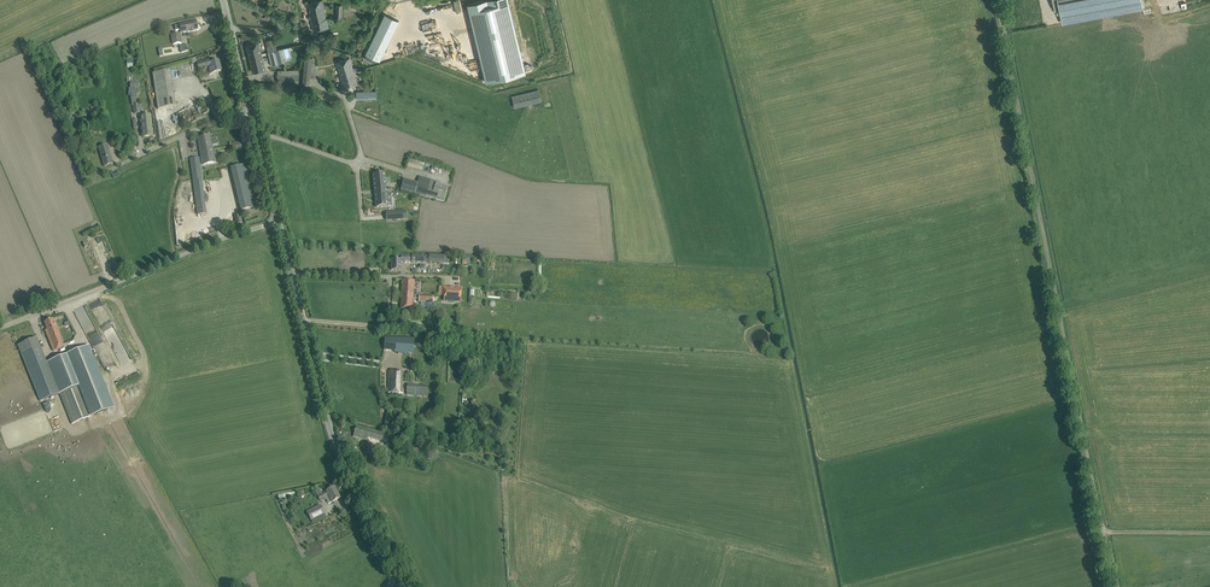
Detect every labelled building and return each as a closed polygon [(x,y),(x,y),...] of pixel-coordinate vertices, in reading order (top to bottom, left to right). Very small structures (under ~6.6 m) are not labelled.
[(313,33),(328,30),(321,0),(308,3),(309,7),(310,8),(311,11),(308,12),(313,33)] [(465,4),(484,82),(524,73),(520,56),(506,0),(482,0),(465,4)] [(1055,10),(1060,9),(1063,23),(1143,8),(1141,0),(1053,0),(1055,10)] [(335,18),(342,19),(343,5),(336,5),(335,18)] [(374,62),(375,58),(379,60),(399,21),(385,14),(365,54),(367,54),(365,58),(374,62)] [(179,25),(181,33),(198,30),(196,22),(179,25)] [(1031,26),(1033,38),(1048,35),(1045,23),(1031,26)] [(173,44),(181,43),(180,33),(171,35),(173,44)] [(273,39),(265,41),(268,52),(276,50),(273,39)] [(250,61),(262,57),(259,42),(246,45),(250,61)] [(187,45),(179,47),(181,54),(188,51),(187,45)] [(268,52),(271,65),(284,62),(280,49),(276,50),(268,52)] [(265,69),(262,57),(250,61),(253,72),(265,69)] [(314,68),(314,57),(303,57),(302,85),(310,86),(310,68),(314,68)] [(340,75),(354,71),(349,58),(336,62),(337,67),(339,66),(340,70),(339,71),(340,75)] [(208,69),(209,74),(221,71),(219,61),(210,64),(209,60),(197,63),(199,72),(208,69)] [(171,71),(153,73),(158,109),(176,107),(171,71)] [(357,84),(354,71),(340,75),(344,88),(357,84)] [(298,74),(278,75),(278,83),(298,83),(298,74)] [(540,101),(538,90),(511,96),(513,107),(540,101)] [(373,99),(372,91),(356,92),(356,99),(373,99)] [(191,110),(183,110),(183,113),(179,113),(179,119),(187,119),(187,115),(190,115),(191,110)] [(151,115),(140,116),(142,137),(153,136),(151,115)] [(108,126),(93,128),(94,135),(109,133),(108,126)] [(201,156),(214,153),(210,136),(198,138),(201,156)] [(231,143),(233,150),(245,147),(243,140),(231,143)] [(105,167),(113,164),(107,145),(99,148),(105,167)] [(216,162),(214,153),(201,156),(202,165),(216,162)] [(199,157),(190,158),(197,215),(207,213),(200,166),(199,157)] [(257,207),(247,164),(232,168),(242,210),(257,207)] [(385,186),(384,173),(373,174),(374,187),(385,186)] [(442,202),(447,186),(434,183),(434,185),(428,184),(429,179),(418,176),(416,183),(402,180),(399,191),(442,202)] [(385,186),(374,187),(376,207),(387,206),(385,186)] [(406,211),(392,213),(393,220),(407,218),(406,214),(406,211)] [(401,259),(391,260),(391,270),(401,270),(401,262),(410,262),(410,256),(401,256),(401,259)] [(414,281),(402,280),(402,293),(414,294),(414,295),(417,295),(417,290),(414,290),(414,281)] [(449,297),(461,297),(461,288),(444,287),(444,296),(449,297)] [(414,294),(402,293),(401,309),(413,310),(414,298),(419,299),(419,302),(433,303),(433,296),(417,295),(414,295),(414,294)] [(47,330),(45,331),(53,351),(64,347),(53,319),(44,322),(47,330)] [(36,339),(18,346),(22,355),(40,402),(46,399),(58,395),(60,394),(72,424),(92,416),(113,408),(100,376),(89,347),(88,347),(87,348),(85,348),(46,363),(37,338),(36,339)] [(394,352),(414,353),(414,352),(414,339),(385,338),(384,350),(394,351),(394,352)] [(402,393),(403,372),(388,371),(388,393),(402,393)] [(416,385),(407,384),(407,392),(415,392),(415,395),(423,396),(423,387),(416,387),(416,385)] [(381,442),(384,434),(356,427),(354,436),(367,440),(368,438),(381,442)] [(340,498),(334,487),(327,491),(322,494),(324,498),(327,497),(327,498),(326,499),(328,504),(332,502),(340,498)] [(311,520),(325,513),(320,505),(307,512),(311,520)]
